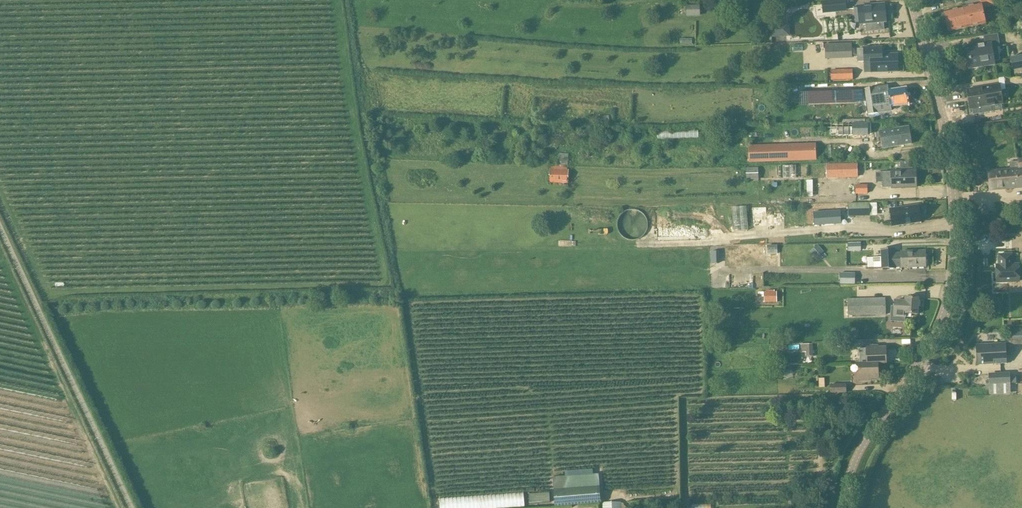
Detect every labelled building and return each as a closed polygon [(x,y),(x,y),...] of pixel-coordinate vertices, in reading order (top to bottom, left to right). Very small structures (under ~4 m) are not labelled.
[(822,1),(823,13),(846,11),(845,0),(827,0),(822,1)] [(983,8),(995,5),(994,0),(980,0),(981,3),(983,8)] [(884,3),(858,6),(858,8),(854,8),(855,23),(860,23),(860,24),(866,23),(866,31),(884,30),(884,21),(886,21),(884,3)] [(949,31),(961,28),(986,23),(983,8),(981,3),(944,11),(949,31)] [(686,15),(700,15),(700,4),(686,4),(686,15)] [(1000,44),(998,32),(983,35),(984,44),(974,46),(975,49),(966,50),(969,69),(995,65),(994,61),(1000,60),(998,47),(992,48),(992,45),(1000,44)] [(851,43),(825,44),(826,59),(852,58),(851,43)] [(898,71),(897,54),(882,55),(882,47),(864,47),(865,64),(865,72),(872,72),(898,71)] [(1011,58),(1013,70),(1021,68),(1021,56),(1011,58)] [(831,80),(853,80),(852,70),(831,70),(831,80)] [(1000,84),(983,87),(984,95),(989,94),(991,105),(1003,103),(1000,84)] [(879,112),(892,110),(891,105),(907,103),(905,89),(888,91),(887,86),(875,88),(875,87),(864,89),(868,114),(879,112)] [(863,101),(863,87),(807,89),(808,102),(863,101)] [(970,109),(974,108),(975,115),(992,112),(991,105),(989,94),(984,95),(983,87),(967,89),(970,109)] [(854,135),(868,135),(868,124),(854,124),(854,135)] [(912,143),(909,126),(880,130),(883,147),(912,143)] [(817,160),(816,143),(749,145),(749,162),(817,160)] [(559,163),(568,163),(568,153),(559,153),(559,163)] [(1021,187),(1021,157),(1017,157),(1018,168),(988,171),(990,190),(1021,187)] [(858,177),(858,165),(858,163),(826,164),(827,178),(858,177)] [(783,176),(796,176),(796,165),(782,166),(783,176)] [(549,182),(569,183),(569,169),(568,169),(568,166),(551,166),(551,169),(550,169),(549,182)] [(759,179),(758,167),(746,167),(746,179),(759,179)] [(892,187),(902,187),(917,186),(916,171),(891,171),(891,172),(882,172),(883,187),(892,187)] [(855,194),(867,194),(867,185),(855,185),(855,194)] [(848,204),(849,217),(869,216),(869,204),(848,204)] [(781,225),(781,205),(751,206),(752,226),(781,225)] [(921,221),(919,205),(889,209),(892,226),(921,221)] [(656,208),(657,241),(711,239),(710,206),(656,208)] [(747,206),(733,206),(734,229),(748,228),(747,206)] [(814,212),(815,226),(842,224),(841,210),(814,212)] [(901,251),(901,253),(895,253),(895,249),(881,249),(882,258),(874,258),(874,268),(896,267),(896,266),(901,266),(901,267),(926,266),(926,250),(901,251)] [(1020,281),(1019,265),(1013,265),(1012,254),(999,254),(999,270),(996,270),(997,281),(1020,281)] [(855,284),(855,274),(840,274),(840,284),(855,284)] [(765,303),(777,302),(777,292),(764,292),(765,303)] [(885,329),(896,329),(896,316),(905,316),(906,314),(918,314),(919,297),(905,297),(905,301),(895,300),(894,316),(885,316),(885,329)] [(886,314),(886,298),(847,298),(848,316),(886,314)] [(1008,345),(1021,345),(1021,328),(1007,329),(1008,345)] [(813,355),(813,343),(800,343),(800,351),(807,351),(807,355),(813,355)] [(977,364),(1007,363),(1007,356),(1014,356),(1013,346),(1006,346),(1006,343),(976,345),(977,364)] [(859,363),(886,361),(885,347),(866,348),(867,351),(858,351),(859,363)] [(886,362),(886,361),(859,363),(860,379),(879,378),(878,363),(886,362)] [(1010,383),(1009,371),(989,372),(990,383),(1010,383)] [(847,392),(846,383),(830,384),(830,393),(847,392)] [(596,474),(553,477),(556,506),(599,502),(596,474)] [(530,502),(550,502),(550,492),(529,492),(530,502)] [(503,495),(504,505),(524,504),(523,493),(503,495)] [(441,507),(472,507),(472,497),(440,498),(441,507)]
